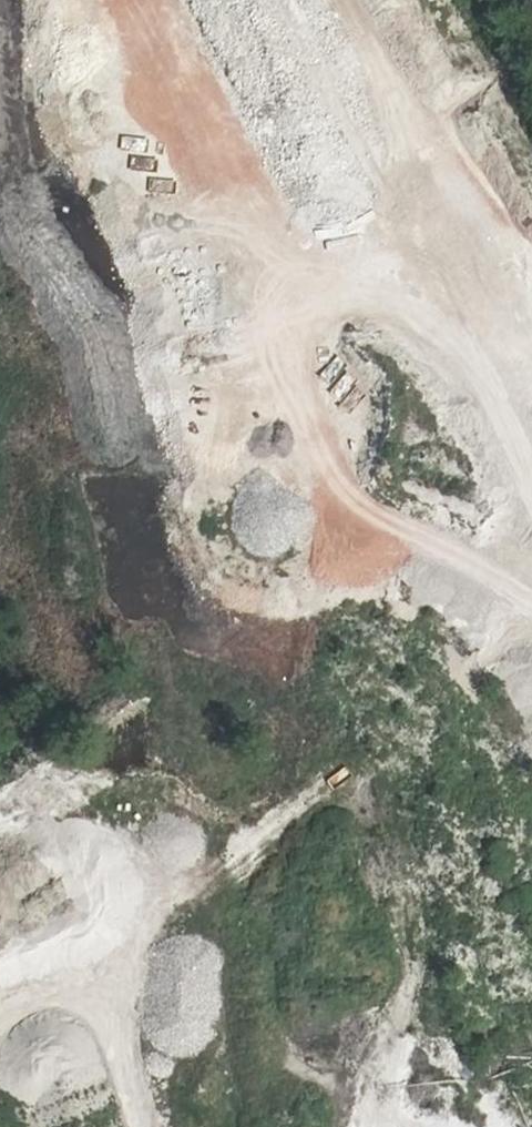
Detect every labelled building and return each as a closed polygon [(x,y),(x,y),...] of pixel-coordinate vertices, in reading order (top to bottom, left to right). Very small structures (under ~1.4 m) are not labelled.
[(110,879),(123,881),(126,854),(113,852),(110,879)]
